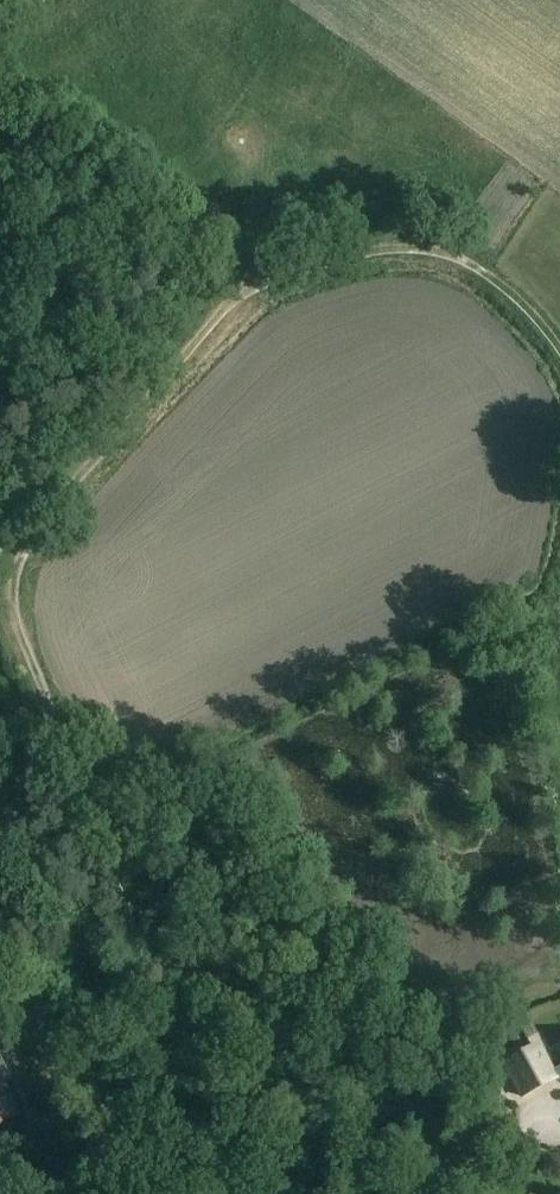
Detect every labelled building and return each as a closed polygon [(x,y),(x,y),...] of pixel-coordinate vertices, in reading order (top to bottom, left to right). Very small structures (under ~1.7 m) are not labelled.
[(558,1076),(559,1074),(559,1066),(554,1069),(539,1040),(524,1048),(512,1025),(499,1032),(511,1055),(502,1060),(521,1098),(559,1078),(558,1076)] [(30,1111),(0,1052),(0,1127),(30,1111)] [(93,1108),(106,1098),(98,1087),(85,1097),(93,1108)]
